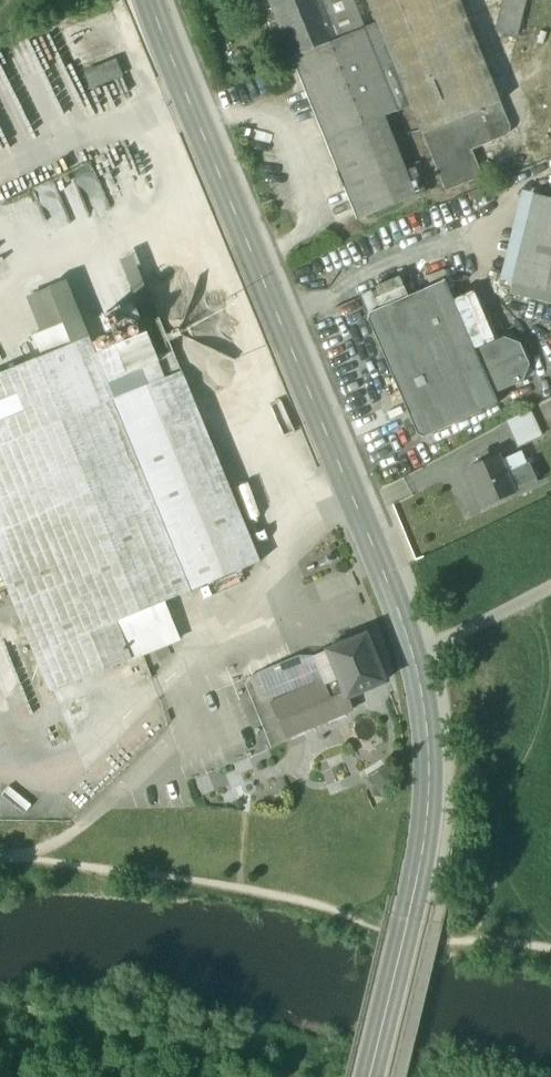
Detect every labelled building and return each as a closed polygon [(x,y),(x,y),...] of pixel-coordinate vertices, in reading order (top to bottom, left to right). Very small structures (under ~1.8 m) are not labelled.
[(289,46),(305,39),(310,51),(335,41),(335,40),(319,0),(270,0),(289,46)] [(335,40),(366,28),(355,0),(319,0),(335,40)] [(378,23),(395,65),(423,135),(481,111),(501,103),(460,0),(369,0),(378,23)] [(502,8),(524,13),(527,0),(504,0),(502,8)] [(524,13),(502,8),(497,30),(518,35),(524,13)] [(378,23),(366,28),(383,70),(395,65),(378,23)] [(366,28),(335,40),(335,41),(310,51),(294,58),(327,140),(385,117),(399,111),(383,70),(366,28)] [(115,60),(87,72),(92,86),(121,74),(115,60)] [(501,103),(481,111),(493,142),(506,136),(508,135),(510,133),(511,128),(510,125),(501,103)] [(481,111),(423,135),(446,192),(483,177),(473,151),(493,142),(481,111)] [(385,117),(327,140),(359,220),(416,197),(405,168),(385,117)] [(431,191),(420,162),(405,168),(416,197),(431,191)] [(536,194),(515,284),(550,293),(550,198),(536,194)] [(142,253),(128,259),(141,288),(154,282),(142,253)] [(448,284),(367,317),(417,439),(498,406),(495,397),(521,386),(527,369),(522,351),(505,345),(478,356),(448,284)] [(159,314),(110,334),(134,391),(182,371),(170,340),(179,337),(176,330),(167,333),(159,314)] [(114,399),(87,335),(0,371),(0,559),(54,689),(181,637),(166,600),(260,561),(190,391),(191,391),(182,371),(134,391),(114,399)] [(530,410),(507,421),(519,446),(542,435),(530,410)] [(489,452),(481,455),(484,462),(491,458),(489,452)] [(484,462),(467,469),(484,506),(516,492),(506,470),(499,455),(491,458),(484,462)] [(528,460),(506,470),(516,492),(538,483),(528,460)] [(367,634),(327,649),(337,675),(346,696),(348,696),(386,681),(367,634)] [(337,675),(327,649),(313,655),(319,671),(313,674),(317,683),(337,675)] [(295,693),(282,663),(259,672),(263,682),(271,703),(295,693)] [(295,693),(271,703),(280,725),(285,737),(353,709),(348,696),(346,696),(337,675),(317,683),(295,693)] [(263,682),(245,689),(263,732),(280,725),(271,703),(263,682)]
